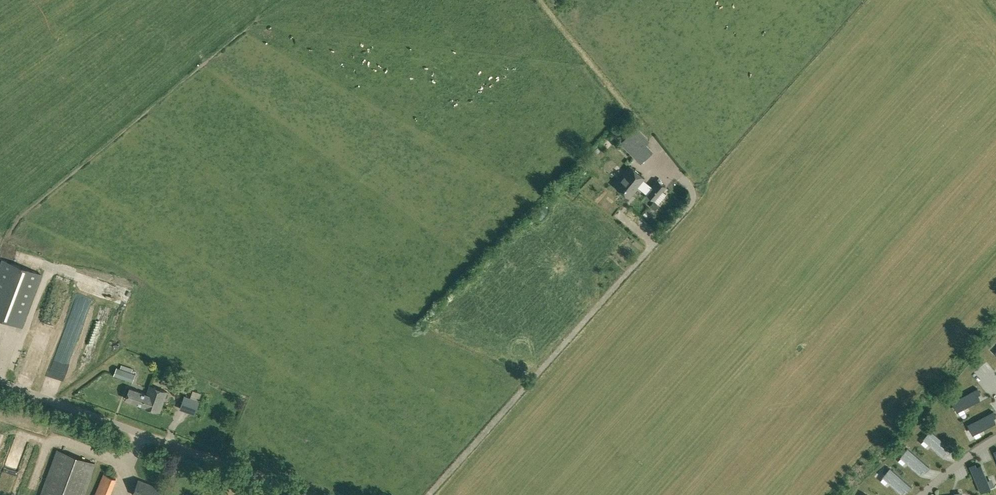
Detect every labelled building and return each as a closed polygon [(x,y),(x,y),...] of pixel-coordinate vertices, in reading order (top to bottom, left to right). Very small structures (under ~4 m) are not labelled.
[(630,153),(637,161),(650,149),(646,144),(649,140),(636,127),(620,143),(626,149),(630,153)] [(652,186),(645,180),(646,178),(630,165),(613,185),(630,198),(639,187),(640,188),(647,193),(652,186)] [(652,186),(647,193),(655,200),(662,191),(666,187),(661,182),(658,180),(657,179),(652,186)] [(539,221),(546,213),(542,210),(535,217),(539,221)] [(23,328),(43,274),(2,259),(0,265),(0,319),(23,328)] [(79,338),(83,330),(77,327),(72,335),(79,338)] [(113,375),(133,382),(136,374),(132,372),(133,369),(122,365),(120,368),(117,367),(113,375)] [(56,372),(69,376),(71,371),(57,367),(56,372)] [(146,407),(160,412),(166,394),(167,391),(150,385),(149,388),(147,393),(129,387),(125,398),(147,406),(146,407)] [(978,389),(953,402),(957,410),(967,405),(968,407),(980,400),(978,396),(981,394),(978,389)] [(180,409),(195,414),(200,401),(185,395),(180,409)] [(951,420),(954,411),(944,408),(942,417),(951,420)] [(992,412),(967,425),(971,433),(981,428),(982,429),(995,423),(992,418),(995,417),(992,412)] [(931,431),(925,438),(933,446),(932,447),(943,456),(947,452),(949,454),(953,450),(931,431)] [(918,457),(922,452),(914,445),(910,449),(918,457)] [(96,464),(57,449),(40,494),(84,494),(96,464)] [(908,449),(902,456),(910,463),(909,464),(920,474),(923,470),(925,472),(929,468),(908,449)] [(975,464),(970,466),(981,492),(989,489),(985,478),(986,478),(981,465),(976,466),(975,464)] [(891,469),(885,476),(893,483),(892,484),(903,493),(906,490),(908,492),(912,488),(891,469)] [(117,479),(103,473),(95,493),(94,494),(110,494),(117,479)] [(139,479),(133,494),(166,494),(168,490),(139,479)]
